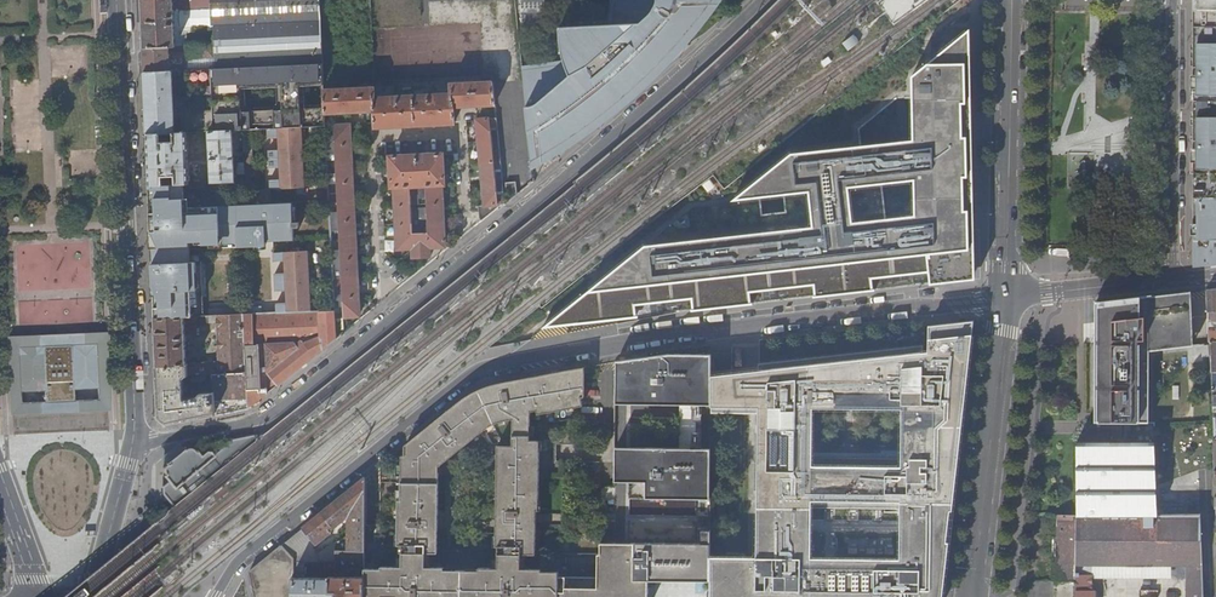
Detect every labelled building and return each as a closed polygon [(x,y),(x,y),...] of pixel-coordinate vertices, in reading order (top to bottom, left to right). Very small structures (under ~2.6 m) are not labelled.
[(143,47),(169,46),(175,46),(173,0),(141,0),(143,47)] [(211,25),(213,25),(214,44),(188,45),(189,59),(214,58),(215,68),(323,65),(320,0),(210,0),(211,25)] [(531,154),(548,152),(555,148),(577,134),(613,107),(637,88),(652,75),(657,72),(672,59),(671,57),(667,58),(665,49),(669,48),(676,45),(687,40),(695,32),(704,21),(712,10),(719,0),(702,0),(698,7),(687,0),(613,0),(616,3),(614,19),(578,21),(578,25),(560,26),(561,40),(557,40),(560,65),(527,68),(522,65),(531,154)] [(1193,26),(1215,26),(1215,0),(1193,0),(1193,26)] [(913,75),(913,141),(791,155),(732,198),(808,190),(812,227),(642,246),(544,327),(637,317),(636,305),(692,299),(693,310),(751,304),(750,291),(814,284),(815,297),(869,291),(868,278),(931,271),(932,284),(976,279),(969,21),(954,22),(933,39),(933,58),(913,75)] [(1193,26),(1193,68),(1193,267),(1215,265),(1215,26),(1193,26)] [(854,34),(842,43),(848,50),(860,42),(854,34)] [(169,46),(143,47),(143,53),(144,71),(172,70),(178,70),(181,70),(183,70),(183,62),(173,62),(172,53),(169,53),(169,46)] [(323,65),(215,68),(183,70),(181,70),(181,74),(182,78),(212,77),(213,109),(183,110),(183,120),(184,131),(187,131),(208,130),(233,129),(242,129),(251,129),(268,128),(278,127),(302,127),(325,126),(326,126),(325,113),(324,91),(323,65)] [(172,70),(144,71),(147,133),(184,131),(183,120),(174,120),(172,70)] [(182,78),(183,110),(213,109),(212,77),(182,78)] [(374,89),(324,91),(325,113),(374,111),(375,127),(454,123),(453,107),(495,104),(493,82),(450,84),(451,95),(374,98),(374,89)] [(501,168),(496,118),(476,120),(485,205),(478,206),(479,218),(482,221),(504,204),(505,204),(504,195),(498,196),(497,191),(503,191),(502,172),(495,173),(495,169),(501,168)] [(334,288),(335,308),(343,307),(344,311),(344,317),(360,316),(349,126),(334,126),(334,136),(326,136),(327,155),(335,155),(336,173),(328,174),(329,193),(337,193),(338,212),(330,212),(331,231),(339,230),(340,250),(332,250),(333,269),(341,268),(342,288),(334,288)] [(278,127),(268,128),(268,137),(280,137),(280,149),(269,150),(269,167),(281,167),(281,179),(270,179),(270,188),(305,187),(302,127),(278,127)] [(235,181),(233,129),(208,130),(211,182),(235,181)] [(251,129),(242,129),(243,147),(245,146),(245,158),(253,158),(251,129)] [(149,184),(189,182),(187,131),(184,131),(147,133),(149,184)] [(444,185),(442,154),(389,157),(391,188),(394,188),(396,224),(396,225),(397,250),(412,249),(412,258),(430,257),(429,248),(445,247),(441,185),(444,185)] [(254,175),(253,162),(245,162),(245,180),(254,175)] [(202,206),(201,182),(189,182),(149,184),(151,214),(167,214),(174,213),(195,212),(253,210),(255,210),(255,204),(202,206)] [(294,208),(264,210),(265,241),(296,239),(295,227),(301,227),(300,222),(295,222),(294,208)] [(257,245),(255,210),(253,210),(195,212),(174,213),(167,214),(151,214),(152,250),(163,249),(162,245),(196,244),(197,247),(257,245)] [(276,273),(277,282),(302,281),(304,281),(311,281),(310,251),(275,252),(276,261),(287,261),(288,273),(276,273)] [(180,286),(203,285),(202,260),(191,261),(192,279),(180,280),(180,286)] [(153,262),(154,287),(180,286),(180,280),(192,279),(191,261),(153,262)] [(278,303),(278,313),(303,312),(312,311),(311,281),(304,281),(302,281),(277,282),(277,291),(289,290),(289,302),(278,303)] [(170,299),(203,297),(203,285),(180,286),(180,287),(169,287),(170,299)] [(196,316),(204,316),(203,297),(170,299),(169,287),(180,287),(180,286),(154,287),(156,318),(184,317),(196,316)] [(1215,313),(1215,289),(1207,290),(1208,313),(1215,313)] [(1123,424),(1148,422),(1145,351),(1188,345),(1186,292),(1088,303),(1094,425),(1123,424)] [(251,405),(336,338),(335,317),(334,311),(334,310),(319,311),(321,337),(304,343),(303,312),(278,313),(243,314),(246,373),(248,406),(251,405)] [(1208,313),(1208,322),(1215,321),(1215,313),(1208,313)] [(215,374),(246,373),(243,314),(221,315),(204,316),(196,316),(196,322),(214,321),(218,320),(220,362),(186,363),(185,334),(184,317),(156,318),(158,365),(187,364),(188,375),(191,375),(206,374),(215,374)] [(196,322),(196,316),(184,317),(185,334),(197,334),(196,322)] [(907,354),(971,353),(974,321),(929,326),(929,351),(923,352),(923,345),(907,347),(907,354)] [(96,345),(17,349),(20,392),(98,389),(96,345)] [(948,444),(947,442),(945,441),(946,428),(962,428),(971,353),(907,354),(907,347),(759,364),(759,370),(712,376),(712,403),(711,410),(712,410),(712,413),(759,413),(757,507),(811,507),(847,508),(847,475),(906,475),(906,485),(906,502),(954,503),(954,498),(950,498),(950,494),(955,495),(959,459),(945,459),(945,447),(946,447),(948,446),(948,444)] [(669,356),(631,360),(631,370),(634,370),(634,403),(712,403),(712,376),(712,352),(669,356)] [(616,403),(634,403),(634,370),(631,370),(631,360),(617,361),(616,403)] [(215,412),(215,392),(197,393),(194,395),(194,398),(184,399),(183,393),(188,392),(188,386),(184,386),(183,379),(188,375),(187,364),(158,365),(160,415),(168,422),(215,412)] [(559,570),(542,571),(542,568),(521,568),(521,554),(536,554),(536,500),(539,501),(539,450),(537,450),(537,440),(530,440),(530,411),(539,410),(540,414),(584,406),(582,392),(586,391),(586,367),(503,382),(496,384),(488,386),(478,394),(453,415),(452,408),(413,440),(412,531),(412,596),(444,596),(445,567),(425,567),(425,552),(438,553),(439,472),(434,472),(434,465),(439,465),(450,456),(446,450),(455,443),(460,449),(484,429),(488,427),(498,422),(512,420),(511,448),(497,447),(497,471),(499,472),(499,482),(497,481),(496,536),(499,537),(498,568),(479,568),(479,596),(559,596),(559,578),(559,570)] [(244,407),(248,406),(246,373),(215,374),(215,392),(215,412),(230,409),(228,399),(243,398),(244,407)] [(470,395),(452,408),(453,415),(478,394),(488,386),(485,387),(470,395)] [(1093,425),(1077,442),(1124,441),(1123,424),(1094,425),(1093,425)] [(173,506),(268,430),(230,438),(230,439),(212,453),(209,450),(205,450),(199,454),(195,448),(193,450),(191,448),(190,447),(189,447),(186,447),(185,447),(182,448),(165,462),(165,463),(163,465),(162,468),(163,473),(162,474),(167,480),(162,485),(162,492),(173,506)] [(364,568),(364,577),(364,596),(412,596),(412,531),(413,440),(405,446),(404,455),(401,455),(400,499),(398,499),(397,535),(400,535),(400,552),(402,552),(402,566),(381,566),(381,568),(364,568)] [(1155,441),(1131,441),(1124,441),(1077,442),(1077,515),(1076,580),(1076,596),(1095,596),(1095,591),(1092,591),(1092,578),(1092,565),(1157,565),(1158,514),(1159,514),(1155,441)] [(617,447),(616,480),(630,480),(646,481),(646,497),(711,498),(711,447),(617,447)] [(900,502),(906,502),(906,485),(906,475),(847,475),(847,508),(900,508),(900,502)] [(336,550),(365,551),(365,478),(303,528),(316,544),(332,532),(329,528),(351,511),(351,532),(341,541),(340,540),(336,543),(336,548),(336,550)] [(646,481),(630,480),(630,497),(646,497),(646,481)] [(906,502),(900,502),(900,508),(899,557),(846,557),(846,565),(846,596),(906,596),(906,514),(906,502)] [(953,510),(954,503),(906,502),(906,514),(934,515),(945,515),(946,510),(953,510)] [(150,513),(152,516),(155,514),(156,515),(164,508),(161,504),(150,513)] [(711,555),(710,580),(710,596),(846,596),(846,565),(846,557),(811,556),(811,507),(757,507),(756,557),(711,555)] [(945,515),(934,515),(906,514),(906,596),(943,596),(949,541),(945,541),(945,529),(948,526),(945,523),(945,515)] [(1201,514),(1159,514),(1158,514),(1157,565),(1173,565),(1188,565),(1188,596),(1204,596),(1201,514)] [(1076,580),(1077,515),(1055,515),(1048,515),(1049,539),(1055,539),(1055,580),(1076,580)] [(316,544),(303,528),(282,545),(294,559),(294,562),(310,550),(316,544)] [(559,578),(559,596),(647,596),(647,579),(710,580),(711,555),(711,544),(602,543),(602,554),(600,554),(599,579),(559,578)] [(294,562),(294,559),(282,545),(250,571),(255,596),(294,596),(294,562)] [(336,563),(336,550),(336,548),(328,548),(328,557),(328,563),(336,563)] [(294,562),(310,562),(315,562),(315,557),(310,550),(294,562)] [(364,564),(365,551),(336,550),(336,563),(336,564),(364,564)] [(364,577),(329,577),(329,578),(303,577),(303,573),(305,573),(305,565),(310,565),(310,562),(294,562),(294,596),(364,596),(364,577)] [(1157,578),(1157,565),(1092,565),(1092,578),(1157,578)] [(1173,565),(1157,565),(1157,578),(1173,578),(1173,565)]
